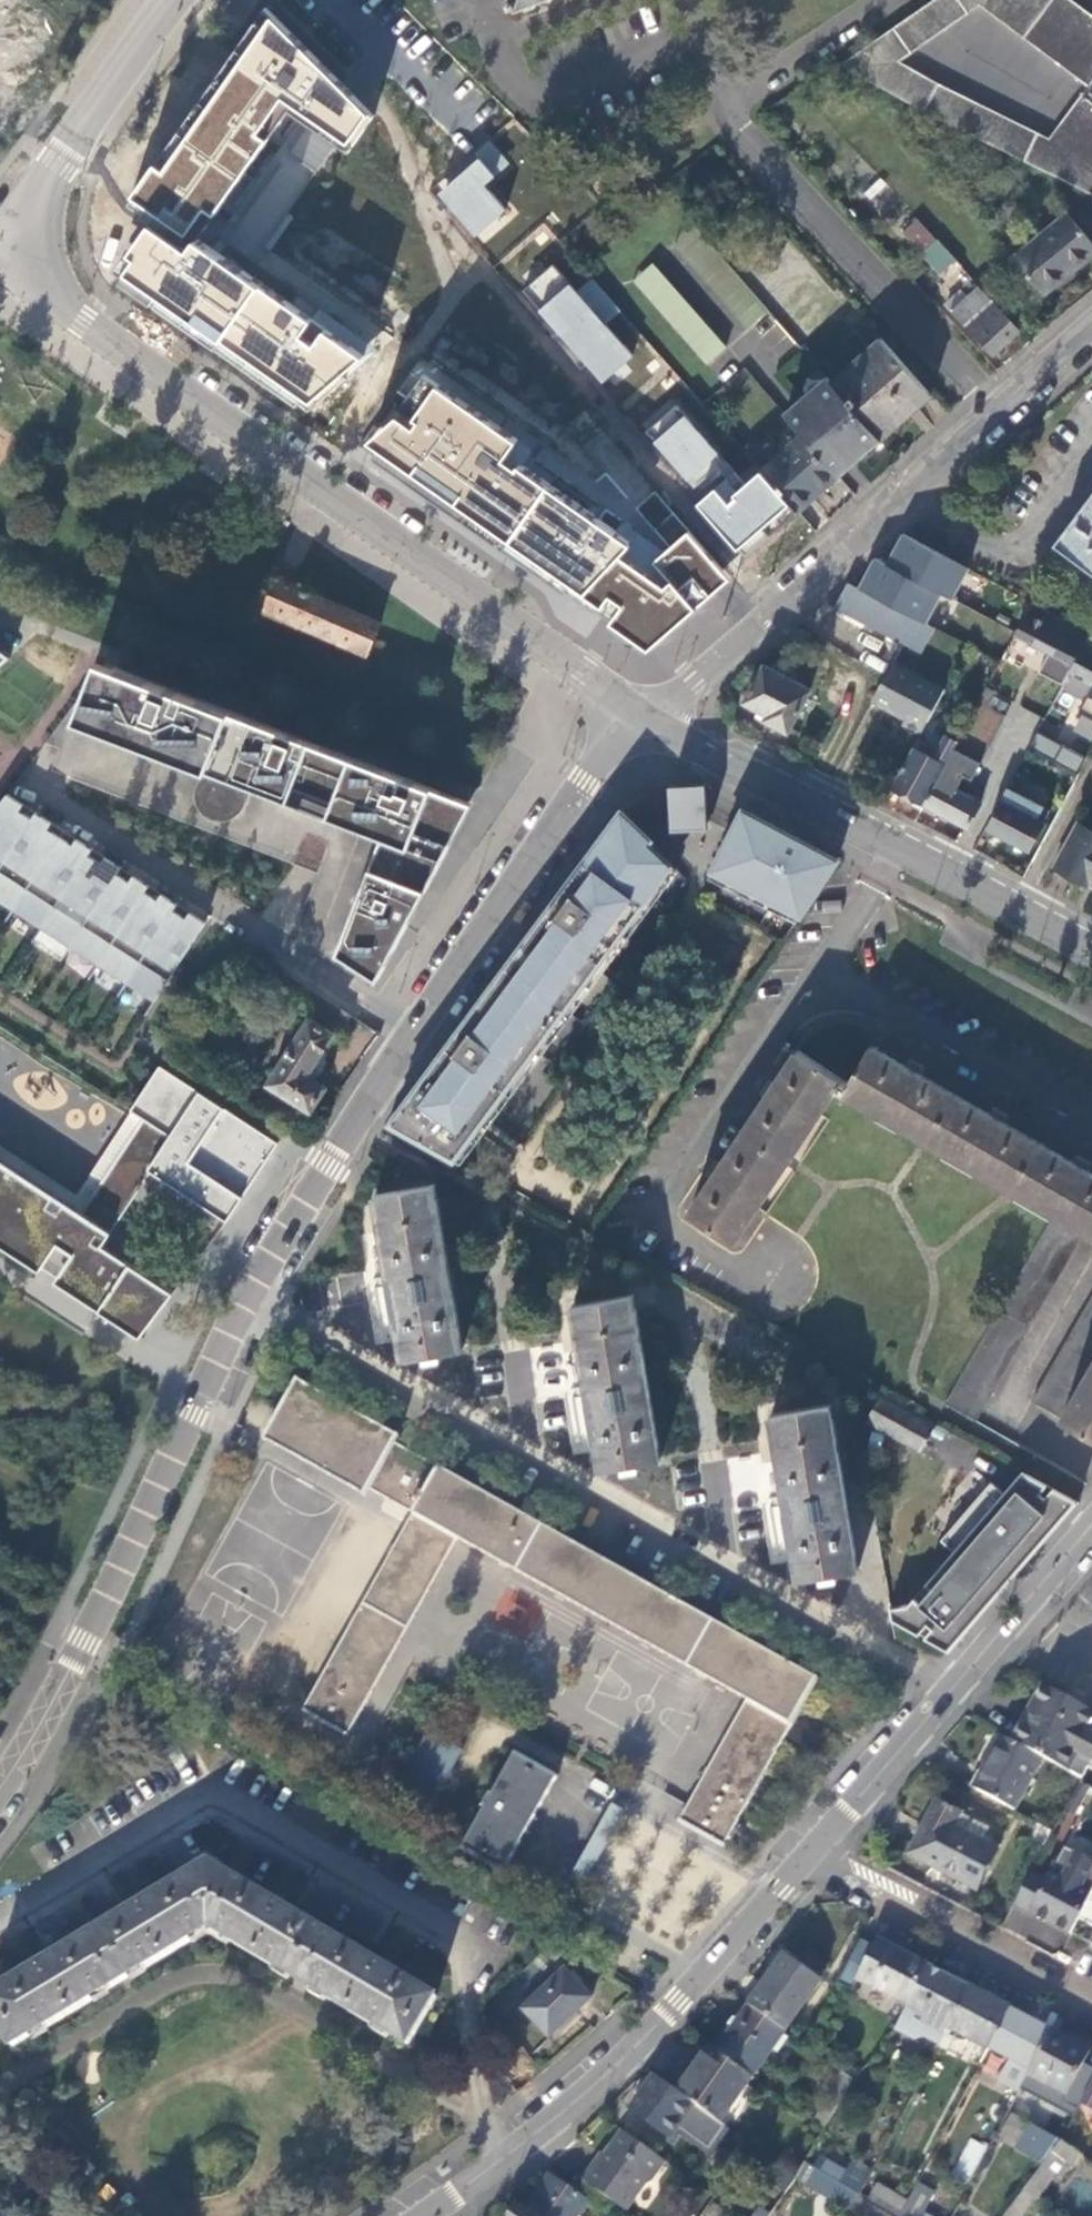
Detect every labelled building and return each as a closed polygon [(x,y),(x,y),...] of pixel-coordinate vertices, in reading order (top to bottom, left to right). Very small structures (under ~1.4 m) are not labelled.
[(513,10),(519,7),(519,9),(543,0),(516,0),(516,1),(511,2),(513,10)] [(1063,180),(1091,195),(1091,172),(1052,141),(900,64),(982,5),(1091,89),(1091,16),(1071,0),(937,0),(842,66),(1063,180)] [(380,120),(268,6),(126,200),(154,218),(115,274),(311,412),(392,342),(270,251),(294,218),(289,214),(337,144),(354,156),(380,120)] [(440,196),(475,237),(509,212),(488,188),(497,180),(480,161),(440,196)] [(1046,292),(1091,255),(1091,241),(1069,214),(1017,258),(1046,292)] [(948,280),(961,267),(919,221),(904,234),(948,280)] [(761,300),(698,228),(677,246),(741,318),(761,300)] [(699,354),(722,334),(658,262),(635,281),(699,354)] [(522,291),(602,384),(633,357),(553,266),(522,291)] [(1023,332),(980,286),(966,299),(953,311),(995,356),(1023,332)] [(953,311),(966,299),(960,292),(947,304),(953,311)] [(761,300),(741,318),(750,328),(770,311),(761,300)] [(731,345),(722,334),(699,354),(709,365),(731,345)] [(834,383),(883,440),(933,396),(883,340),(834,383)] [(362,452),(651,649),(734,580),(584,413),(551,441),(448,368),(362,452)] [(840,477),(883,440),(834,383),(828,378),(785,415),(803,435),(840,477)] [(678,411),(648,435),(693,490),(723,462),(678,411)] [(799,512),(840,477),(803,435),(763,471),(777,487),(795,508),(799,512)] [(695,505),(739,555),(795,508),(763,471),(731,497),(733,499),(726,505),(713,490),(695,505)] [(1057,545),(1091,571),(1091,497),(1057,545)] [(940,593),(952,599),(969,567),(902,533),(886,564),(940,593)] [(924,624),(940,593),(886,564),(873,558),(857,589),(924,624)] [(274,578),(270,577),(257,608),(366,654),(379,623),(293,586),(283,582),(274,578)] [(857,589),(849,585),(838,610),(924,653),(936,630),(924,624),(857,589)] [(1073,667),(1091,634),(1034,604),(1016,637),(1073,667)] [(9,653),(0,648),(0,661),(9,653)] [(99,658),(77,717),(383,834),(338,951),(378,977),(473,801),(99,658)] [(875,705),(890,714),(894,709),(903,715),(898,724),(921,737),(944,693),(895,668),(875,705)] [(768,723),(790,734),(811,694),(764,669),(745,703),(771,717),(768,723)] [(980,705),(968,733),(989,743),(1001,714),(980,705)] [(914,749),(893,789),(925,806),(964,734),(952,728),(935,760),(914,749)] [(964,734),(925,806),(967,829),(981,804),(953,789),(961,772),(967,775),(984,743),(965,732),(964,734)] [(1038,732),(1030,746),(1075,772),(1083,758),(1038,732)] [(705,785),(668,786),(670,831),(707,830),(705,785)] [(1008,790),(988,829),(1029,851),(1044,824),(1036,820),(1042,808),(1008,790)] [(36,810),(8,792),(0,803),(0,866),(36,810)] [(36,810),(0,866),(0,898),(14,907),(65,828),(36,810)] [(738,813),(706,877),(799,924),(837,866),(738,813)] [(459,1169),(679,871),(654,849),(657,843),(626,814),(581,881),(578,879),(570,890),(572,892),(394,1129),(459,1169)] [(1091,886),(1091,831),(1078,824),(1054,869),(1076,882),(1079,878),(1091,886)] [(65,828),(14,907),(42,925),(93,846),(65,828)] [(369,859),(374,842),(355,836),(349,853),(369,859)] [(93,846),(42,925),(70,944),(121,865),(93,846)] [(121,865),(70,944),(99,962),(150,883),(121,865)] [(178,901),(150,883),(99,962),(127,980),(178,901)] [(309,914),(345,924),(352,895),(317,886),(309,914)] [(178,901),(127,980),(156,999),(206,920),(178,901)] [(350,1017),(297,983),(289,996),(293,998),(292,1001),(340,1032),(350,1017)] [(266,1082),(309,1110),(326,1088),(315,1080),(326,1063),(323,1060),(331,1046),(327,1044),(333,1035),(309,1018),(266,1082)] [(766,1097),(722,1165),(713,1180),(690,1213),(735,1241),(787,1162),(837,1088),(925,1139),(1014,1190),(1056,1215),(947,1404),(978,1422),(1088,1233),(1091,1236),(1091,1174),(872,1047),(850,1085),(797,1051),(775,1083),(766,1097)] [(906,1066),(921,1075),(924,1070),(908,1061),(906,1066)] [(278,1142),(160,1065),(131,1109),(142,1117),(170,1135),(148,1169),(227,1220),(278,1142)] [(757,1091),(766,1097),(775,1083),(766,1077),(757,1091)] [(990,1115),(1005,1124),(1008,1119),(992,1110),(990,1115)] [(142,1117),(80,1214),(110,1235),(151,1170),(148,1169),(170,1135),(142,1117)] [(713,1180),(722,1165),(713,1158),(703,1173),(713,1180)] [(1073,1163),(1088,1172),(1091,1167),(1076,1158),(1073,1163)] [(40,1271),(58,1243),(73,1253),(55,1281),(140,1337),(174,1292),(102,1247),(110,1235),(80,1214),(0,1160),(0,1245),(40,1271)] [(374,1195),(401,1362),(464,1352),(437,1185),(374,1195)] [(571,1303),(599,1470),(663,1459),(635,1292),(571,1303)] [(1035,1403),(1091,1436),(1091,1304),(1035,1403)] [(678,1823),(723,1848),(817,1680),(395,1446),(400,1438),(296,1380),(263,1441),(367,1499),(370,1492),(414,1516),(304,1714),(348,1738),(458,1540),(746,1700),(678,1823)] [(866,1423),(921,1455),(933,1433),(937,1428),(881,1398),(866,1423)] [(773,1414),(799,1578),(858,1569),(832,1405),(773,1414)] [(1078,1507),(1024,1477),(1004,1498),(987,1483),(935,1538),(952,1554),(906,1603),(890,1605),(893,1620),(919,1636),(925,1626),(928,1628),(922,1638),(947,1653),(1078,1507)] [(499,1618),(518,1621),(523,1593),(503,1590),(499,1618)] [(1091,1733),(1091,1718),(1040,1690),(1011,1743),(1041,1759),(1070,1774),(1080,1756),(1091,1763),(1091,1762),(1091,1734),(1091,1733)] [(396,1791),(428,1808),(459,1752),(427,1733),(406,1771),(396,1791)] [(1011,1743),(1000,1737),(989,1757),(991,1757),(974,1790),(1013,1811),(1041,1759),(1011,1743)] [(461,1849),(504,1874),(557,1778),(515,1754),(490,1797),(488,1795),(483,1803),(487,1805),(461,1849)] [(1091,1799),(1091,1789),(1080,1783),(1059,1821),(1075,1830),(1091,1799)] [(936,1802),(908,1857),(976,1892),(997,1850),(981,1843),(988,1830),(959,1815),(960,1814),(936,1802)] [(625,1813),(612,1805),(559,1901),(572,1908),(625,1813)] [(1070,1934),(1078,1919),(1091,1893),(1091,1861),(1068,1848),(1049,1882),(1032,1872),(1015,1904),(1070,1934)] [(14,2048),(43,2028),(45,2030),(95,2001),(93,1999),(142,1969),(143,1971),(190,1943),(188,1941),(207,1929),(228,1941),(227,1943),(276,1971),(277,1969),(327,1998),(325,2001),(373,2029),(374,2027),(407,2047),(437,1999),(409,1982),(410,1980),(397,1972),(401,1965),(385,1955),(380,1963),(352,1946),(351,1948),(312,1925),(314,1922),(282,1903),(286,1897),(270,1887),(266,1894),(254,1887),(253,1889),(209,1863),(163,1891),(162,1889),(151,1896),(146,1888),(130,1898),(135,1907),(105,1924),(106,1925),(66,1949),(65,1948),(36,1966),(31,1958),(17,1966),(22,1975),(12,1981),(13,1982),(0,1989),(0,2026),(14,2048)] [(1078,1919),(1091,1926),(1091,1893),(1078,1919)] [(907,2007),(928,1968),(879,1942),(858,1983),(874,1993),(875,1989),(907,2007)] [(786,1960),(751,2008),(786,2033),(820,1984),(786,1960)] [(969,1990),(928,1968),(907,2007),(894,2030),(916,2042),(922,2040),(938,2048),(948,2029),(969,1990)] [(524,2011),(550,2039),(591,1999),(565,1972),(524,2011)] [(1009,2012),(969,1990),(948,2029),(970,2042),(961,2055),(981,2066),(982,2061),(1009,2012)] [(786,2033),(751,2008),(718,2054),(753,2079),(786,2033)] [(1049,2033),(1009,2012),(982,2061),(1022,2084),(1026,2076),(1049,2033)] [(1087,2053),(1049,2033),(1026,2076),(1065,2097),(1087,2053)] [(718,2054),(711,2050),(679,2094),(696,2106),(721,2124),(753,2079),(718,2054)] [(851,2080),(841,2073),(813,2122),(824,2130),(851,2080)] [(679,2094),(656,2078),(632,2110),(672,2139),(696,2106),(679,2094)] [(1040,2165),(1058,2141),(1014,2116),(1000,2143),(1040,2165)] [(664,2162),(623,2133),(604,2159),(607,2161),(598,2171),(591,2166),(580,2181),(584,2184),(607,2200),(620,2210),(639,2185),(651,2180),(664,2162)] [(968,2137),(952,2176),(971,2183),(986,2144),(968,2137)] [(796,2178),(805,2164),(812,2151),(797,2139),(778,2165),(796,2178)] [(1080,2155),(1058,2141),(1040,2165),(1022,2190),(1033,2199),(1049,2177),(1055,2181),(1080,2155)] [(857,2199),(859,2196),(805,2164),(796,2178),(847,2211),(850,2209),(857,2199)] [(796,2178),(778,2165),(767,2181),(776,2187),(756,2215),(770,2215),(796,2178)] [(584,2184),(576,2195),(551,2177),(527,2211),(534,2215),(578,2215),(587,2204),(598,2212),(607,2200),(584,2184)] [(870,2199),(897,2215),(905,2201),(878,2185),(870,2199)] [(900,2215),(933,2215),(925,2211),(934,2196),(917,2185),(900,2215)] [(1033,2199),(1022,2190),(1002,2215),(1020,2215),(1033,2199)] [(857,2199),(850,2209),(861,2215),(886,2215),(857,2199)] [(519,2206),(511,2215),(534,2215),(527,2211),(519,2206)]
